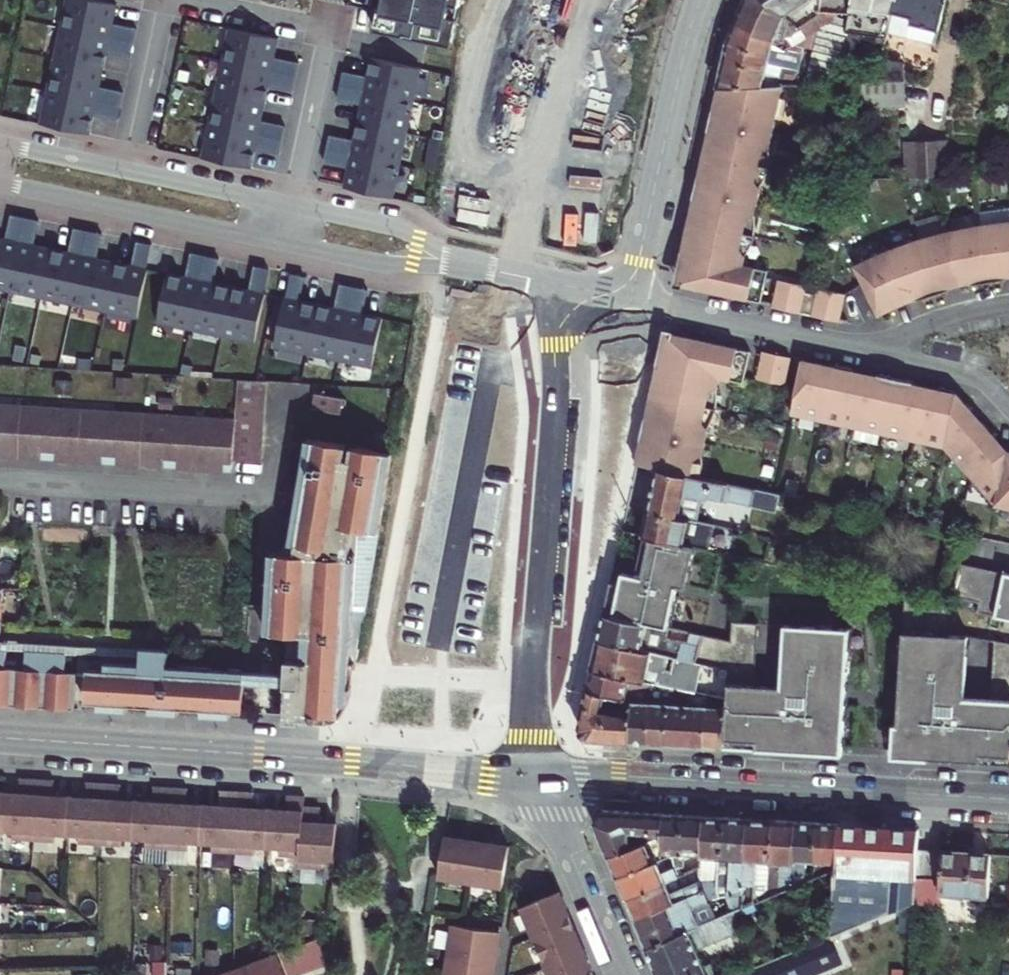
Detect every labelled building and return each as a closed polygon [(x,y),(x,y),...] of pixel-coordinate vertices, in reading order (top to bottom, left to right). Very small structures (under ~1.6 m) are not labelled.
[(107,0),(65,0),(60,24),(54,56),(47,87),(41,120),(89,130),(115,2),(107,0)] [(374,30),(451,46),(460,0),(380,0),(374,30)] [(779,29),(785,13),(769,0),(744,0),(743,4),(779,29)] [(785,13),(794,20),(798,23),(819,12),(820,0),(769,0),(785,13)] [(819,12),(838,12),(849,13),(852,0),(820,0),(819,12)] [(885,33),(893,0),(852,0),(849,13),(845,31),(883,37),(885,33)] [(944,0),(893,0),(885,33),(933,45),(944,0)] [(774,43),(779,29),(743,4),(735,22),(774,43)] [(838,17),(838,12),(819,12),(798,23),(794,20),(791,24),(794,27),(787,34),(795,40),(816,28),(818,28),(838,17)] [(818,28),(806,83),(834,82),(841,50),(878,56),(883,37),(845,31),(849,13),(838,12),(838,17),(818,28)] [(770,57),(774,43),(735,22),(728,40),(770,57)] [(277,34),(227,23),(220,56),(214,88),(207,120),(201,152),(250,162),(277,34)] [(781,47),(786,48),(788,44),(795,40),(787,34),(779,29),(774,43),(781,47)] [(770,57),(728,40),(723,60),(767,71),(774,73),(780,75),(782,65),(783,62),(770,57)] [(851,82),(853,113),(904,111),(902,63),(878,57),(872,81),(851,82)] [(419,63),(371,58),(345,181),(395,192),(401,159),(407,127),(413,95),(419,63)] [(763,85),(767,71),(723,60),(718,86),(763,85)] [(778,84),(783,84),(793,83),(797,68),(782,65),(780,75),(774,73),(773,79),(779,80),(778,84)] [(773,79),(774,73),(767,71),(763,85),(778,84),(779,80),(773,79)] [(755,180),(758,165),(761,150),(769,146),(772,132),(783,84),(778,84),(763,85),(718,86),(682,253),(688,254),(681,284),(761,301),(768,270),(743,264),(745,256),(740,248),(743,233),(747,219),(755,214),(760,186),(755,180)] [(937,143),(917,144),(918,178),(948,178),(948,160),(938,160),(937,143)] [(917,144),(905,144),(906,179),(918,178),(917,144)] [(755,180),(760,186),(765,177),(768,167),(769,156),(769,146),(761,150),(758,165),(755,180)] [(854,266),(879,315),(895,308),(892,301),(914,293),(916,299),(952,288),(950,281),(974,275),(975,283),(1007,278),(1006,271),(1008,271),(1008,210),(978,214),(981,226),(916,241),(854,266)] [(740,248),(745,256),(750,246),(753,235),(754,225),(755,214),(747,219),(743,233),(740,248)] [(0,234),(0,287),(10,289),(42,295),(74,302),(105,308),(137,315),(148,264),(0,234)] [(682,253),(675,283),(681,284),(688,254),(682,253)] [(265,294),(167,274),(157,320),(255,340),(265,294)] [(974,275),(950,281),(952,288),(975,283),(974,275)] [(839,321),(845,294),(818,288),(814,305),(802,303),(806,286),(779,280),(773,307),(839,321)] [(914,293),(892,301),(895,308),(916,299),(914,293)] [(382,319),(284,299),(275,344),(373,365),(382,319)] [(664,332),(658,363),(664,365),(671,334),(664,332)] [(750,351),(671,334),(664,365),(658,363),(636,464),(659,469),(691,476),(694,462),(702,457),(705,443),(708,430),(703,423),(706,408),(709,393),(717,389),(719,378),(743,384),(745,375),(750,351)] [(791,356),(777,354),(763,350),(757,378),(771,381),(785,384),(791,356)] [(802,359),(801,366),(813,368),(815,362),(802,359)] [(1007,450),(995,448),(998,439),(982,421),(970,419),(972,410),(956,392),(936,387),(935,394),(912,390),(914,383),(876,374),(875,381),(852,377),(854,370),(815,362),(813,368),(801,366),(791,413),(944,445),(996,504),(1008,507),(1008,451),(1007,450)] [(852,377),(875,381),(876,374),(854,370),(852,377)] [(0,405),(0,459),(40,461),(40,460),(41,452),(54,453),(54,461),(54,462),(101,465),(101,464),(102,456),(116,457),(116,465),(116,466),(162,469),(162,468),(163,460),(176,460),(176,469),(176,470),(223,473),(223,472),(223,463),(231,464),(232,460),(260,463),(265,381),(236,379),(234,420),(0,405)] [(936,387),(914,383),(912,390),(935,394),(936,387)] [(703,423),(708,430),(711,425),(713,420),(715,415),(716,410),(717,410),(717,405),(718,400),(717,394),(717,389),(709,393),(706,408),(703,423)] [(345,399),(317,394),(314,410),(342,414),(345,399)] [(982,421),(972,410),(970,419),(982,421)] [(285,678),(284,689),(283,719),(282,725),(332,728),(338,723),(342,717),(345,711),(349,698),(350,688),(348,678),(345,667),(353,668),(359,627),(364,614),(391,454),(352,447),(349,461),(345,461),(347,446),(306,439),(287,554),(269,553),(264,634),(288,636),(285,678)] [(995,448),(1007,450),(998,439),(995,448)] [(40,460),(54,461),(54,453),(41,452),(40,460)] [(101,464),(116,465),(116,457),(102,456),(101,464)] [(691,476),(702,478),(702,468),(702,457),(694,462),(691,476)] [(162,468),(176,469),(176,460),(163,460),(162,468)] [(231,472),(231,464),(223,463),(223,472),(231,472)] [(659,469),(650,512),(689,520),(697,521),(702,499),(709,501),(710,498),(752,507),(755,490),(702,478),(691,476),(659,469)] [(689,520),(650,512),(645,536),(695,546),(709,549),(711,536),(687,531),(689,520)] [(686,589),(695,546),(645,536),(636,575),(623,571),(620,583),(611,582),(604,614),(668,628),(677,587),(686,589)] [(960,564),(953,597),(979,603),(977,613),(1008,619),(1008,574),(960,564)] [(905,591),(895,751),(895,758),(1008,765),(1008,702),(965,699),(967,636),(949,635),(950,601),(905,591)] [(652,653),(697,662),(699,651),(680,647),(682,642),(672,639),(674,629),(668,628),(604,614),(598,641),(652,653)] [(754,682),(759,623),(732,622),(730,642),(728,669),(727,680),(754,682)] [(754,682),(727,680),(726,709),(723,748),(842,755),(842,748),(849,629),(785,625),(781,688),(754,686),(754,682)] [(730,642),(702,635),(699,651),(697,662),(728,669),(730,642)] [(650,662),(652,653),(598,641),(591,670),(631,679),(654,684),(661,686),(671,688),(685,691),(690,692),(696,693),(703,695),(706,686),(700,685),(702,674),(650,662)] [(73,713),(76,676),(65,675),(66,655),(26,652),(24,673),(5,672),(6,652),(0,651),(0,708),(73,713)] [(148,718),(178,719),(179,713),(198,714),(198,721),(228,723),(229,716),(240,716),(242,686),(243,675),(167,670),(168,655),(140,653),(140,669),(103,667),(103,674),(87,673),(84,707),(96,708),(95,714),(127,716),(127,710),(148,711),(148,718)] [(631,679),(591,670),(587,690),(607,694),(611,694),(616,696),(621,697),(627,698),(631,679)] [(285,678),(243,675),(242,686),(284,689),(285,678)] [(653,704),(653,691),(654,684),(631,679),(627,698),(633,699),(632,702),(653,704)] [(604,709),(607,694),(587,690),(579,728),(588,740),(630,742),(632,702),(633,699),(627,698),(621,697),(620,712),(604,709)] [(630,742),(650,744),(653,704),(632,702),(630,742)] [(670,705),(653,704),(650,744),(668,745),(670,705)] [(690,706),(670,705),(668,745),(687,746),(690,706)] [(708,707),(690,706),(687,746),(705,747),(708,707)] [(708,707),(705,747),(723,748),(726,709),(708,707)] [(53,845),(54,837),(80,838),(80,846),(87,847),(91,786),(86,786),(85,800),(52,798),(53,783),(20,782),(19,796),(0,795),(0,834),(13,834),(13,842),(53,845)] [(87,847),(121,849),(121,841),(146,842),(146,850),(187,853),(188,845),(212,847),(212,854),(253,857),(254,849),(279,851),(278,859),(299,860),(298,870),(319,871),(319,863),(332,864),(334,826),(317,825),(318,810),(302,809),(303,799),(285,798),(285,812),(252,810),(253,796),(218,794),(218,808),(186,806),(187,792),(153,790),(153,804),(119,802),(120,788),(91,786),(87,847)] [(663,814),(603,810),(594,822),(595,823),(608,855),(640,843),(637,838),(632,839),(629,829),(662,831),(663,814)] [(661,845),(661,848),(682,848),(683,815),(663,814),(662,831),(661,835),(661,845)] [(701,849),(703,817),(683,815),(682,848),(701,849)] [(720,858),(723,818),(703,817),(701,849),(701,852),(700,857),(717,858),(720,858)] [(728,895),(742,892),(743,884),(747,819),(723,818),(720,858),(729,858),(728,872),(727,895),(728,895)] [(769,861),(772,821),(747,819),(743,884),(755,884),(756,860),(769,861)] [(793,859),(796,822),(772,821),(769,861),(769,862),(767,898),(777,894),(791,888),(793,859)] [(796,822),(793,859),(814,860),(816,823),(796,822)] [(816,823),(814,860),(835,861),(837,825),(816,823)] [(834,870),(834,874),(915,879),(918,848),(919,830),(837,825),(835,861),(834,870)] [(640,843),(608,855),(617,877),(655,863),(648,846),(661,845),(661,835),(640,843)] [(510,847),(446,836),(439,876),(503,888),(510,847)] [(940,880),(943,850),(918,848),(915,879),(940,880)] [(987,897),(990,853),(943,850),(940,880),(939,893),(987,897)] [(655,863),(617,877),(626,897),(666,881),(679,876),(674,866),(689,865),(688,857),(681,857),(672,856),(660,861),(655,863)] [(729,858),(720,858),(717,858),(717,872),(728,872),(729,858)] [(812,872),(805,875),(808,881),(814,879),(812,872)] [(666,881),(626,897),(635,918),(705,889),(699,876),(692,878),(693,882),(671,891),(666,881)] [(710,901),(709,899),(705,889),(635,918),(646,947),(700,925),(693,909),(710,901)] [(583,950),(571,921),(559,892),(520,907),(533,936),(545,966),(549,974),(594,974),(583,950)] [(741,909),(742,892),(728,895),(735,911),(741,909)] [(718,918),(710,901),(693,909),(700,925),(718,918)] [(712,964),(705,967),(697,950),(732,935),(731,933),(742,929),(735,911),(718,918),(700,925),(646,947),(658,974),(717,974),(712,964)] [(500,931),(452,924),(444,974),(493,974),(500,931)] [(294,946),(290,947),(299,974),(324,964),(328,932),(294,946)] [(290,947),(276,952),(285,974),(297,974),(299,974),(290,947)] [(276,952),(259,959),(224,973),(219,974),(285,974),(276,952)]
